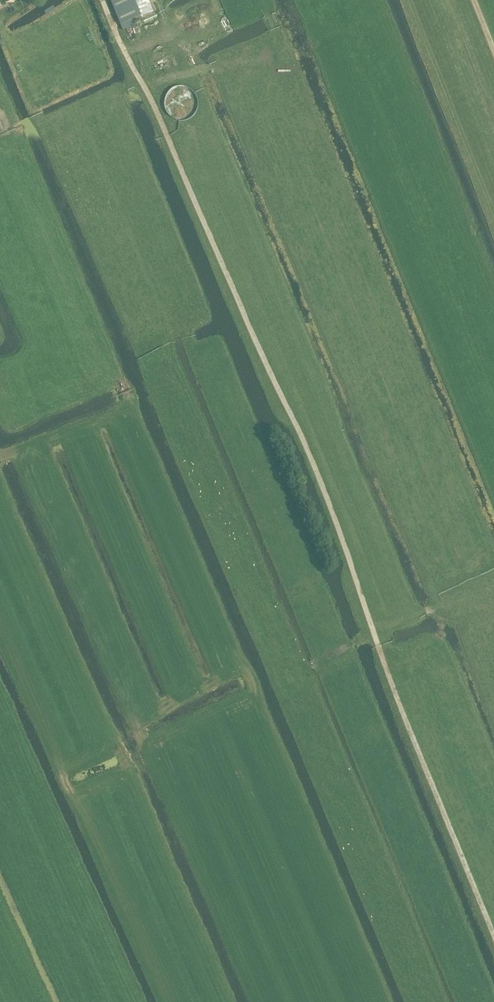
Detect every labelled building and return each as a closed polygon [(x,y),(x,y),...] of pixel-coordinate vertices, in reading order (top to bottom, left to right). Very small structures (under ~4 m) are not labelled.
[(199,108),(199,105),(199,102),(198,98),(196,95),(194,93),(191,91),(189,90),(188,89),(184,88),(182,88),(178,88),(175,89),(172,91),(170,93),(167,96),(166,99),(165,102),(165,105),(165,107),(165,109),(166,111),(167,113),(168,115),(169,117),(171,118),(174,120),(177,122),(181,122),(183,122),(187,122),(190,121),(192,119),(195,117),(197,114),(198,111),(199,108)]
